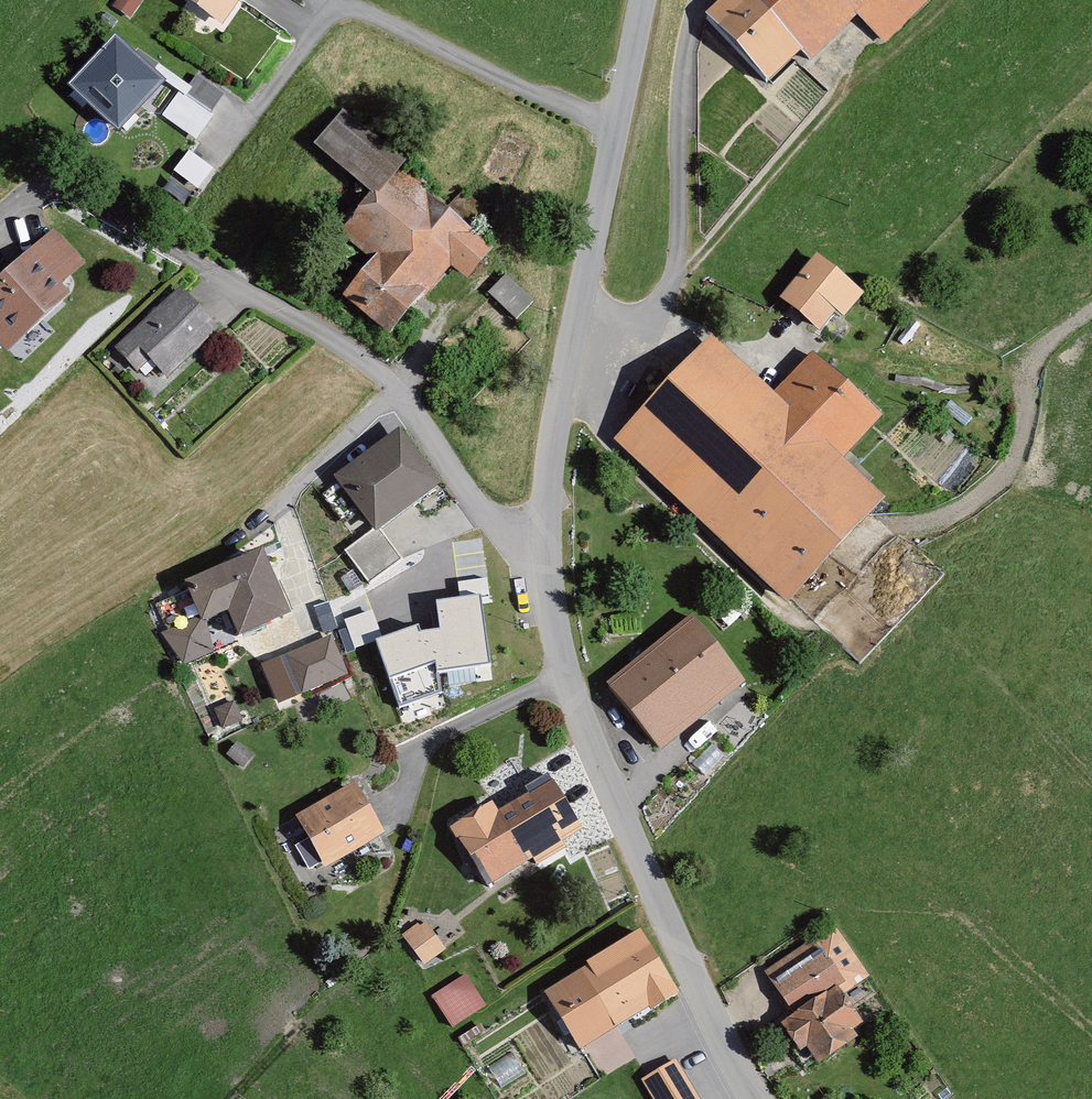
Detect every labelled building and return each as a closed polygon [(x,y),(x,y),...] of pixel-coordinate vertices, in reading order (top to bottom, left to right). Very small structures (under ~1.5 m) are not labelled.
[(133,13),(138,0),(119,0),(117,7),(133,13)] [(231,25),(250,0),(197,0),(231,25)] [(708,12),(772,80),(801,53),(810,62),(862,13),(889,41),(932,0),(721,0),(708,12)] [(168,75),(122,33),(79,79),(125,122),(168,75)] [(495,244),(343,111),(319,138),(380,190),(346,228),(380,258),(353,288),(396,325),(455,259),(470,272),(495,244)] [(187,149),(176,172),(204,186),(215,163),(187,149)] [(47,233),(0,278),(0,335),(15,350),(70,298),(58,286),(79,266),(47,233)] [(824,258),(820,255),(786,295),(822,326),(857,286),(824,258)] [(518,316),(535,297),(506,270),(489,289),(518,316)] [(222,329),(181,284),(116,344),(139,369),(153,356),(171,375),(222,329)] [(883,418),(813,353),(778,390),(713,330),(614,435),(785,594),(883,489),(847,456),(883,418)] [(399,427),(341,472),(382,524),(440,480),(399,427)] [(405,559),(382,524),(345,549),(368,583),(405,559)] [(263,547),(191,578),(210,620),(232,610),(241,630),(291,608),(263,547)] [(482,598),(435,603),(440,642),(433,643),(436,675),(490,669),(482,598)] [(374,607),(345,615),(353,644),(382,636),(374,607)] [(216,650),(205,613),(165,626),(177,662),(216,650)] [(743,686),(692,618),(612,679),(663,746),(743,686)] [(332,638),(290,652),(303,687),(344,672),(332,638)] [(552,771),(498,800),(531,859),(584,830),(552,771)] [(386,828),(359,782),(296,818),(322,865),(386,828)] [(531,859),(498,800),(454,824),(486,883),(531,859)] [(426,961),(446,944),(424,916),(403,933),(426,961)] [(836,925),(770,971),(795,1007),(783,1015),(808,1051),(819,1043),(829,1056),(857,1037),(850,1028),(867,1016),(848,990),(871,974),(836,925)] [(682,1005),(643,937),(549,990),(583,1050),(650,1012),(655,1020),(682,1005)] [(432,992),(454,1026),(490,1002),(468,969),(432,992)] [(642,1079),(654,1098),(700,1098),(676,1059),(642,1079)]
